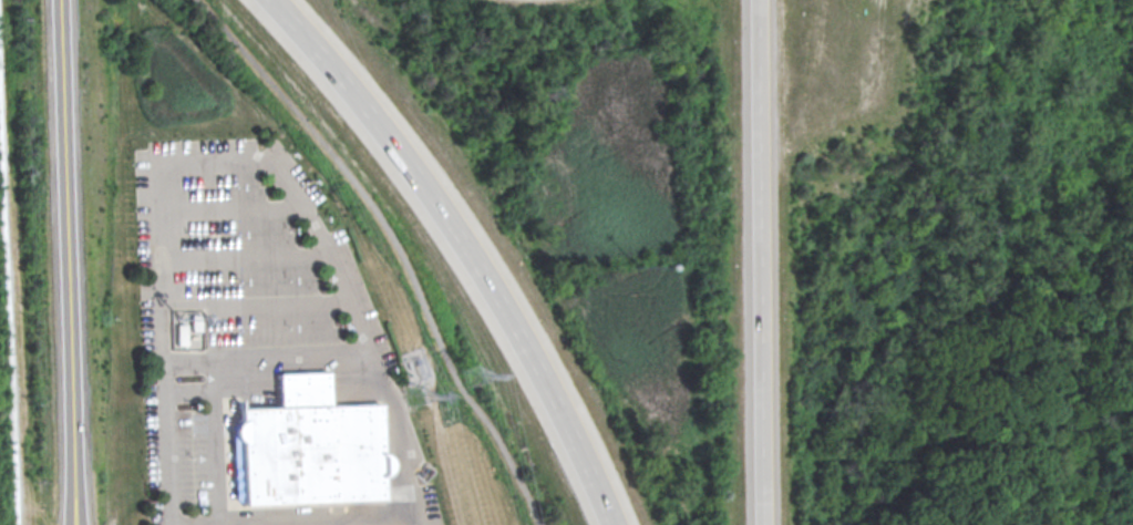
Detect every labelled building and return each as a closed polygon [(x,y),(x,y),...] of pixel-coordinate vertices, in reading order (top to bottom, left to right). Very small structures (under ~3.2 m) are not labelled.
[(238,410),(277,409),(276,373),(328,372),(328,405),(379,403),(380,455),(384,459),(387,463),(388,466),(388,471),(387,474),(382,478),(382,501),(241,507),(240,444),(236,444),(233,440),(231,435),(231,431),(236,426),(239,423),(238,410)]
